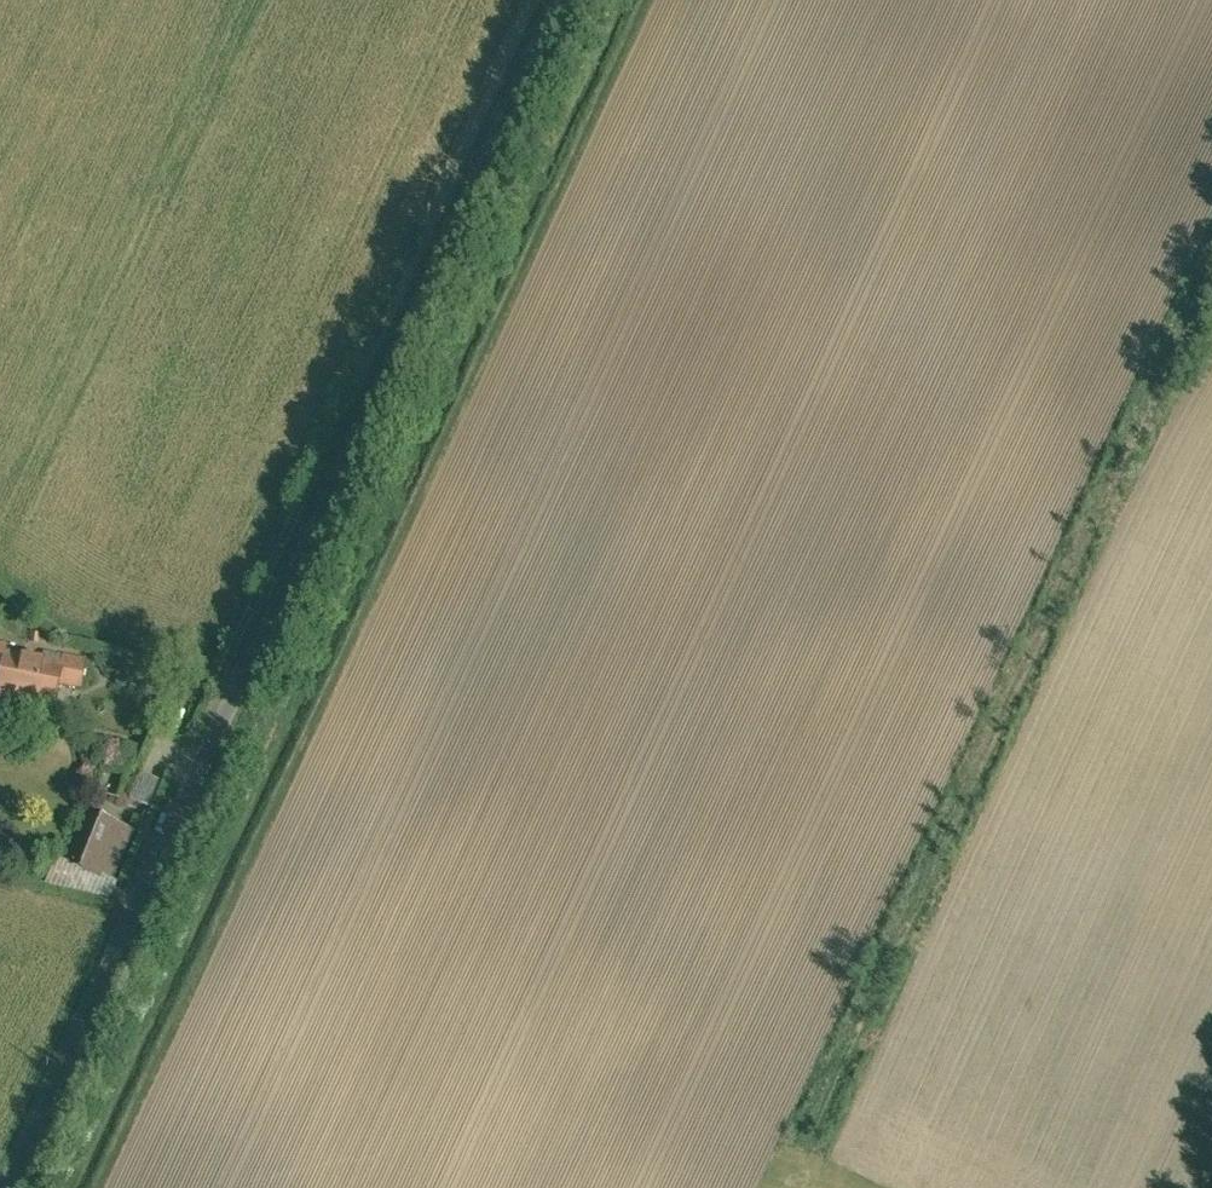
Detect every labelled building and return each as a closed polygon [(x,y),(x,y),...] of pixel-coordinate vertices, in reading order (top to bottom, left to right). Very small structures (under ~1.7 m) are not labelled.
[(52,707),(58,672),(82,676),(85,658),(45,651),(43,659),(5,652),(6,644),(0,643),(0,698),(52,707)] [(116,872),(134,830),(85,809),(67,851),(116,872)]
